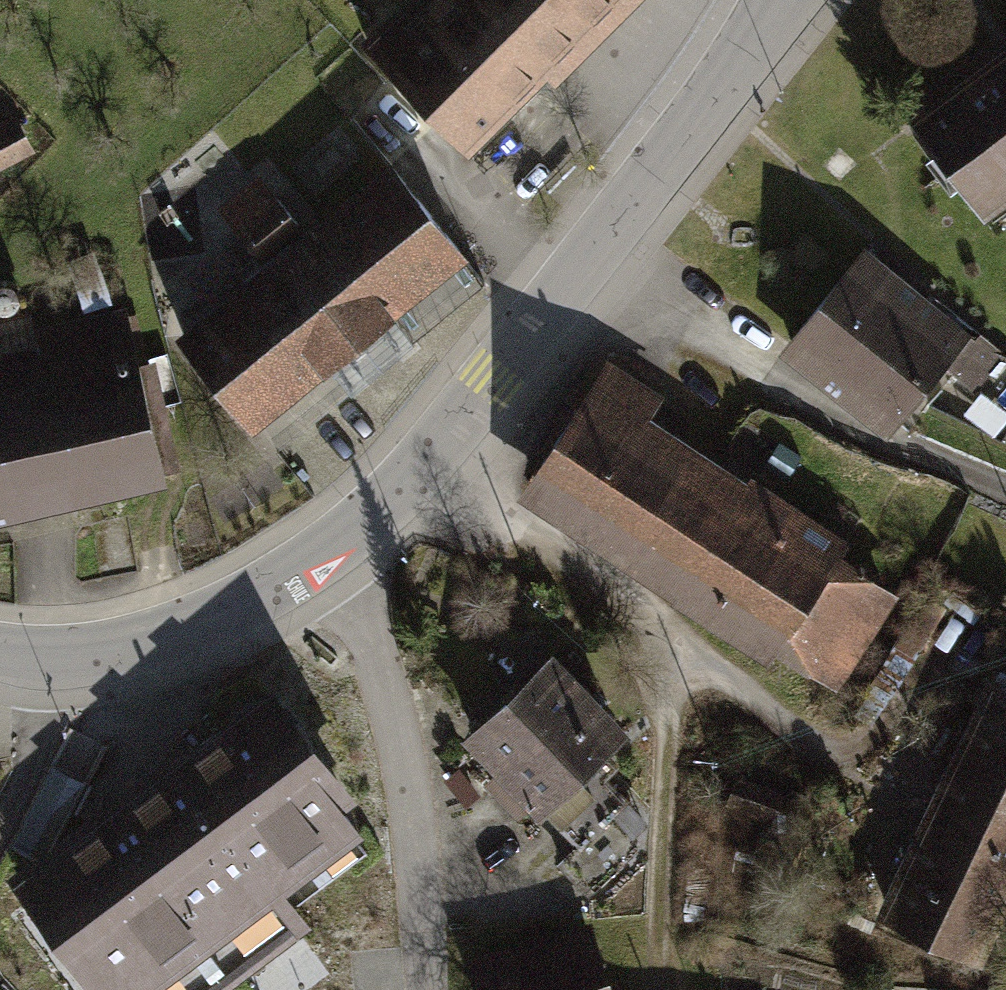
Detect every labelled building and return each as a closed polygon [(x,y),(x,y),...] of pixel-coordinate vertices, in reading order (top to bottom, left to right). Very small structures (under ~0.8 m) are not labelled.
[(407,28),(393,15),(361,46),(474,159),(554,79),(561,86),(649,0),(435,0),(407,28)] [(911,120),(984,219),(1005,203),(1005,51),(911,120)] [(0,170),(38,154),(24,120),(0,130),(0,169),(0,170)] [(367,342),(475,254),(398,161),(310,234),(269,267),(183,337),(259,430),(367,342)] [(221,210),(269,267),(310,234),(263,174),(221,210)] [(997,352),(859,238),(771,347),(880,435),(932,359),(965,386),(997,352)] [(19,298),(19,294),(18,289),(15,285),(11,282),(7,281),(2,281),(0,282),(0,309),(5,309),(9,309),(14,306),(17,303),(19,298)] [(169,483),(129,312),(40,332),(37,318),(0,327),(0,522),(169,483)] [(671,390),(600,345),(504,495),(756,655),(769,643),(830,682),(891,587),(835,551),(848,531),(658,410),(671,390)] [(769,441),(756,464),(777,476),(790,453),(769,441)] [(628,742),(551,664),(462,751),(539,829),(628,742)] [(265,669),(0,864),(0,873),(87,989),(178,989),(388,835),(265,669)] [(980,672),(871,906),(971,952),(1005,877),(1005,684),(980,672)]
